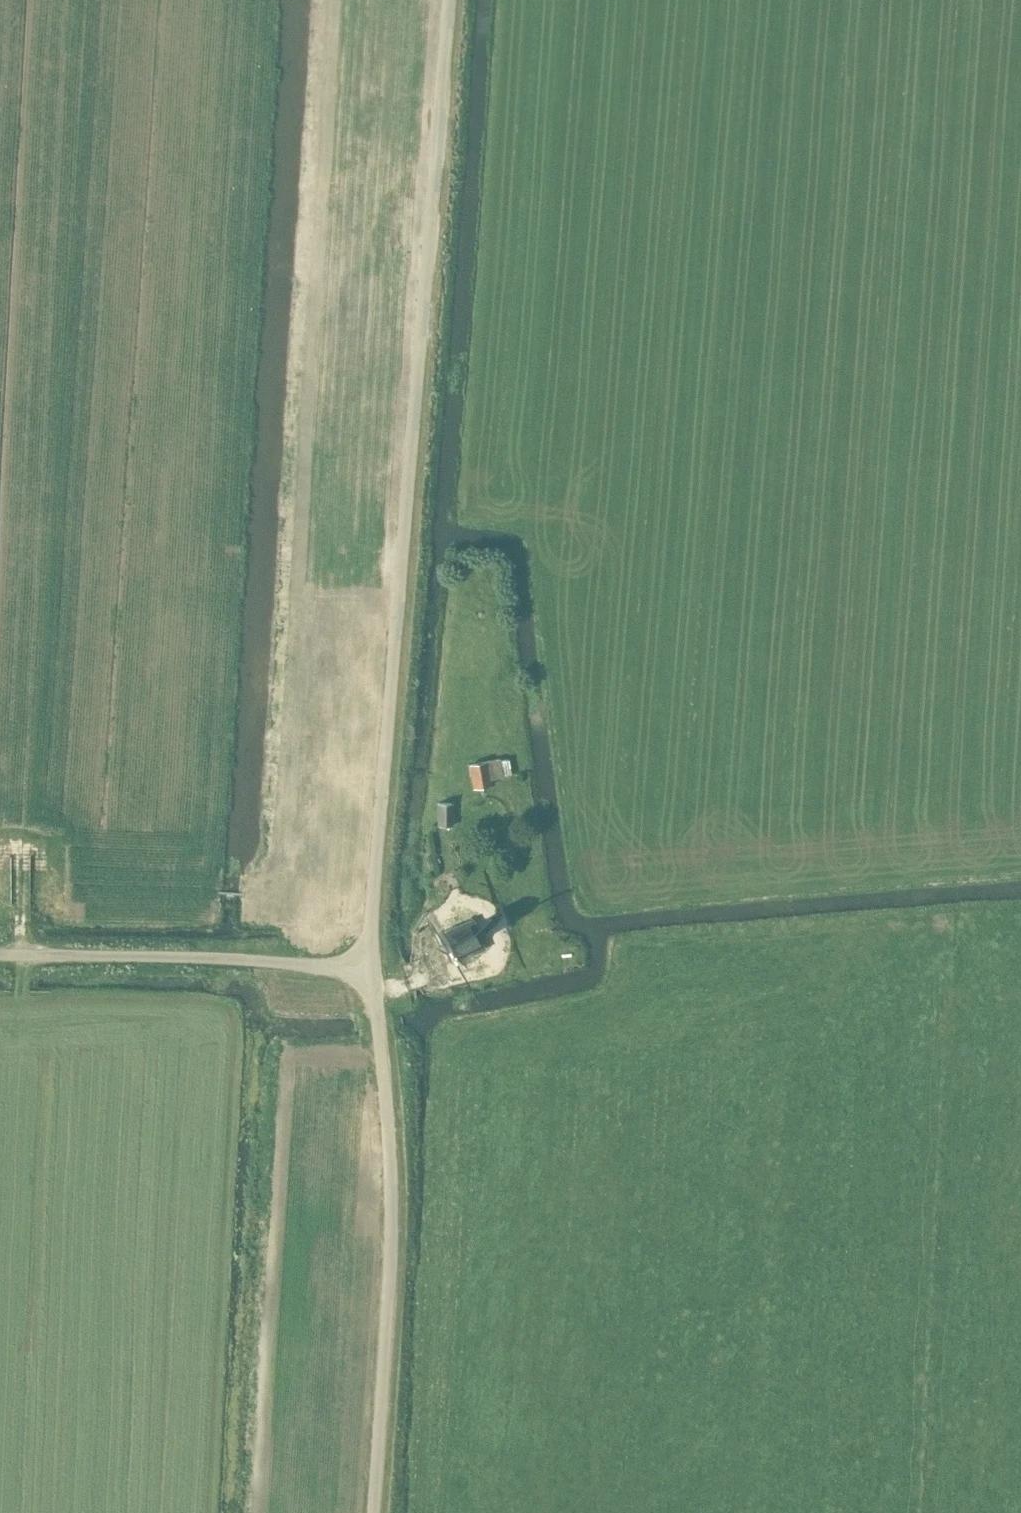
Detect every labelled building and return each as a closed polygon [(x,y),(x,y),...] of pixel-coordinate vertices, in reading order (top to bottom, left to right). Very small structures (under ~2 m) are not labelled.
[(487,760),(469,763),(473,788),(492,785),(487,760)] [(452,802),(436,802),(436,825),(452,825),(452,802)] [(486,949),(473,918),(438,932),(450,962),(486,949)]
